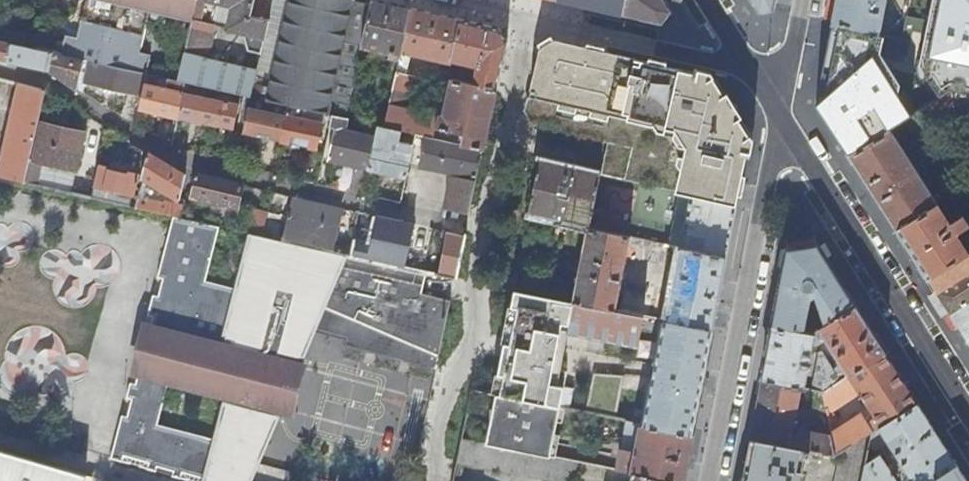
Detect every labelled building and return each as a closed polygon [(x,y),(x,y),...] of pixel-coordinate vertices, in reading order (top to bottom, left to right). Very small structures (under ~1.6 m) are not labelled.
[(76,38),(64,35),(60,54),(82,58),(146,72),(149,54),(138,51),(149,7),(192,17),(196,0),(85,0),(76,38)] [(217,1),(215,11),(229,15),(226,26),(263,36),(267,18),(251,14),(254,0),(211,0),(217,1)] [(248,95),(274,101),(286,104),(306,108),(332,114),(344,116),(358,55),(371,0),(272,0),(267,18),(263,36),(254,71),(248,95)] [(267,18),(272,0),(254,0),(251,14),(267,18)] [(358,55),(365,57),(368,46),(389,51),(387,58),(399,60),(411,7),(382,0),(371,0),(358,55)] [(612,12),(615,0),(561,0),(612,12)] [(663,0),(625,0),(622,14),(661,23),(670,11),(663,0)] [(759,11),(774,10),(776,0),(752,0),(759,11)] [(832,22),(877,31),(883,0),(837,0),(832,22)] [(902,35),(968,49),(968,0),(909,0),(902,35)] [(383,125),(392,127),(415,132),(425,134),(432,136),(437,115),(408,109),(416,76),(405,74),(409,54),(440,60),(437,75),(446,77),(450,57),(459,18),(411,7),(399,60),(383,125)] [(177,79),(185,81),(209,87),(243,94),(248,95),(254,71),(201,58),(209,23),(191,18),(177,79)] [(474,83),(496,88),(507,40),(498,27),(459,18),(450,57),(478,64),(474,83)] [(832,22),(816,102),(849,154),(889,129),(907,118),(951,90),(968,95),(968,49),(902,35),(877,31),(832,22)] [(608,139),(601,173),(634,181),(650,114),(663,117),(659,136),(648,184),(678,191),(735,204),(741,176),(745,155),(749,135),(712,76),(553,39),(540,48),(526,110),(535,122),(608,139)] [(7,60),(11,43),(0,40),(0,58),(7,60)] [(7,60),(48,69),(52,52),(34,48),(11,43),(7,60)] [(76,86),(82,58),(60,54),(52,52),(48,69),(76,86)] [(141,95),(144,78),(146,72),(82,58),(76,86),(84,91),(85,83),(141,95)] [(19,82),(0,77),(0,161),(19,82)] [(177,116),(185,81),(177,79),(166,77),(164,88),(152,85),(153,80),(144,78),(141,95),(140,98),(138,108),(177,116)] [(432,136),(482,147),(496,88),(474,83),(452,78),(444,114),(437,115),(432,136)] [(209,87),(185,81),(177,116),(232,129),(238,105),(207,98),(209,87)] [(23,180),(29,158),(42,100),(44,89),(19,82),(0,161),(0,175),(23,180)] [(42,100),(48,101),(50,90),(44,89),(42,100)] [(951,90),(907,118),(921,141),(953,119),(968,123),(968,95),(951,90)] [(136,122),(138,108),(140,98),(126,95),(122,114),(136,122)] [(286,104),(274,101),(272,112),(252,108),(247,132),(280,139),(286,104)] [(286,104),(280,139),(317,148),(322,123),(303,119),(306,108),(286,104)] [(332,114),(329,125),(335,127),(328,158),(367,167),(376,123),(366,121),(364,133),(345,129),(348,117),(344,116),(332,114)] [(650,114),(634,181),(648,184),(659,136),(663,117),(650,114)] [(23,180),(62,189),(64,181),(37,174),(38,166),(36,166),(38,160),(56,164),(62,166),(76,169),(85,132),(41,122),(33,159),(29,158),(23,180)] [(376,123),(367,167),(402,175),(408,144),(386,138),(387,131),(391,133),(392,127),(383,125),(376,123)] [(849,154),(897,229),(936,203),(917,173),(923,169),(920,164),(914,168),(889,129),(849,154)] [(443,207),(468,212),(482,147),(432,136),(425,134),(419,164),(450,171),(443,207)] [(148,151),(142,176),(179,198),(185,173),(148,151)] [(588,175),(528,161),(518,214),(576,226),(588,175)] [(91,195),(135,205),(138,194),(132,192),(137,172),(98,163),(91,195)] [(353,168),(348,190),(361,193),(366,171),(353,168)] [(196,173),(190,196),(239,207),(244,184),(196,173)] [(675,246),(725,256),(731,225),(735,204),(678,191),(668,237),(665,236),(663,243),(675,246)] [(897,229),(928,278),(968,252),(940,209),(958,198),(954,192),(936,203),(897,229)] [(138,194),(135,205),(180,215),(183,205),(138,194)] [(294,199),(284,239),(330,249),(340,209),(294,199)] [(247,207),(242,229),(263,234),(269,213),(247,207)] [(269,213),(263,234),(278,237),(284,213),(270,209),(269,213)] [(437,366),(450,300),(423,294),(429,271),(404,266),(369,258),(349,254),(345,253),(344,257),(249,234),(236,288),(207,281),(221,228),(174,216),(159,279),(164,280),(159,297),(155,296),(149,316),(154,318),(137,385),(132,383),(128,399),(133,401),(128,417),(123,416),(111,459),(124,464),(125,458),(150,464),(148,471),(156,473),(158,467),(174,471),(172,477),(188,480),(251,480),(259,464),(250,461),(270,415),(260,412),(262,405),(294,413),(295,409),(262,401),(272,359),(306,368),(306,364),(280,358),(282,350),(304,355),(310,340),(313,330),(351,339),(349,346),(437,366)] [(369,258),(404,266),(414,224),(379,216),(369,258)] [(588,228),(573,302),(616,310),(629,236),(588,228)] [(433,267),(432,272),(455,277),(456,277),(465,235),(447,231),(439,269),(433,267)] [(663,243),(644,239),(639,261),(659,265),(663,243)] [(780,282),(772,324),(806,330),(811,296),(816,294),(823,323),(854,303),(816,243),(787,248),(780,282)] [(666,320),(711,329),(718,292),(725,256),(675,246),(674,251),(680,253),(666,320)] [(968,271),(968,252),(928,278),(935,289),(942,285),(943,287),(968,271)] [(943,287),(942,285),(935,289),(968,342),(968,271),(943,287)] [(515,291),(506,339),(531,345),(564,351),(568,332),(573,302),(515,291)] [(627,313),(644,316),(656,319),(661,297),(632,291),(627,313)] [(616,310),(573,302),(568,332),(628,344),(625,357),(635,359),(644,316),(627,313),(616,310)] [(884,351),(854,303),(823,323),(815,328),(812,344),(814,344),(817,344),(824,339),(847,375),(884,351)] [(644,422),(691,432),(702,376),(711,329),(666,320),(664,320),(644,422)] [(767,352),(762,378),(802,386),(804,387),(808,365),(810,366),(814,351),(811,350),(812,344),(815,328),(810,331),(806,330),(772,324),(767,352)] [(436,370),(437,366),(349,346),(351,339),(313,330),(310,340),(436,370)] [(506,339),(495,393),(561,406),(612,416),(617,388),(526,370),(531,345),(506,339)] [(818,350),(811,388),(812,388),(822,390),(840,379),(821,350),(818,350)] [(840,379),(822,390),(827,414),(832,411),(830,407),(857,390),(867,406),(830,430),(831,434),(835,454),(840,450),(872,430),(878,426),(916,402),(884,351),(847,375),(840,379)] [(262,401),(295,409),(306,368),(272,359),(262,401)] [(757,405),(751,437),(754,438),(806,448),(835,454),(831,434),(799,427),(798,435),(792,434),(802,386),(762,378),(757,405)] [(804,387),(802,386),(792,434),(798,435),(799,427),(831,434),(830,430),(827,417),(820,418),(819,411),(816,411),(812,388),(811,388),(804,387)] [(820,418),(827,417),(827,414),(822,390),(812,388),(816,411),(819,411),(820,418)] [(486,443),(551,456),(561,406),(495,393),(486,443)] [(916,402),(878,426),(913,480),(926,480),(927,480),(931,478),(931,477),(955,462),(916,402)] [(678,480),(681,480),(687,452),(691,432),(644,422),(627,419),(617,469),(633,472),(678,480)] [(835,480),(861,480),(870,439),(872,430),(840,450),(835,480)] [(457,459),(565,480),(575,480),(579,461),(551,456),(486,443),(462,438),(457,459)] [(754,438),(749,466),(746,480),(800,480),(806,448),(754,438)] [(870,439),(861,480),(896,480),(870,439)] [(90,476),(0,450),(0,480),(87,480),(90,476)] [(633,472),(631,480),(678,480),(633,472)]
